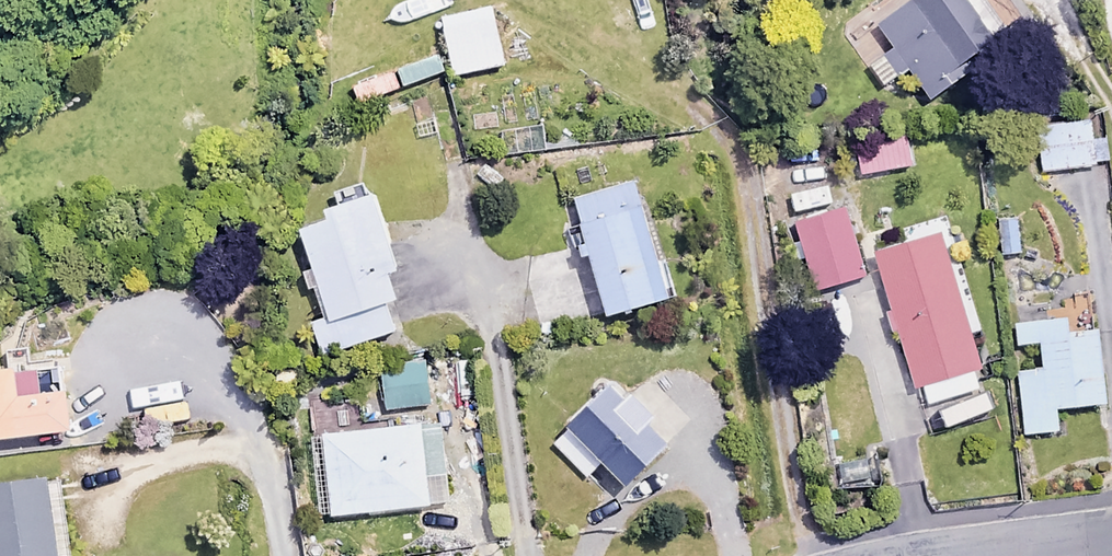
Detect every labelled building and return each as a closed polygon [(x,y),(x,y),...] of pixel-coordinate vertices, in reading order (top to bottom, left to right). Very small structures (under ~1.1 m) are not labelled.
[(1006,30),(985,0),(911,0),(877,24),(890,43),(864,61),(880,84),(907,65),(929,97),(969,69),(963,60),(1006,30)] [(503,64),(491,7),(441,17),(453,74),(503,64)] [(443,72),(437,54),(396,67),(402,85),(443,72)] [(397,87),(390,70),(349,86),(355,103),(397,87)] [(1091,120),(1042,120),(1043,168),(1093,167),(1093,161),(1104,161),(1104,136),(1091,136),(1091,120)] [(332,190),(338,208),(297,221),(328,317),(311,323),(321,353),(394,329),(385,303),(397,299),(388,272),(397,269),(367,179),(332,190)] [(636,181),(573,199),(606,315),(668,298),(636,181)] [(863,275),(843,207),(793,221),(813,289),(863,275)] [(1016,217),(998,217),(998,252),(1017,252),(1016,217)] [(986,384),(939,233),(872,253),(919,405),(986,384)] [(1067,333),(1065,317),(1012,323),(1014,344),(1039,341),(1042,367),(1015,370),(1021,433),(1056,429),(1054,407),(1104,402),(1097,330),(1067,333)] [(427,402),(423,359),(378,363),(382,406),(427,402)] [(66,364),(0,371),(0,438),(72,431),(66,364)] [(655,416),(614,377),(551,443),(585,476),(600,460),(627,487),(669,444),(648,423),(655,416)] [(440,422),(308,434),(316,515),(448,502),(440,422)] [(49,479),(0,484),(0,555),(58,555),(49,479)]
